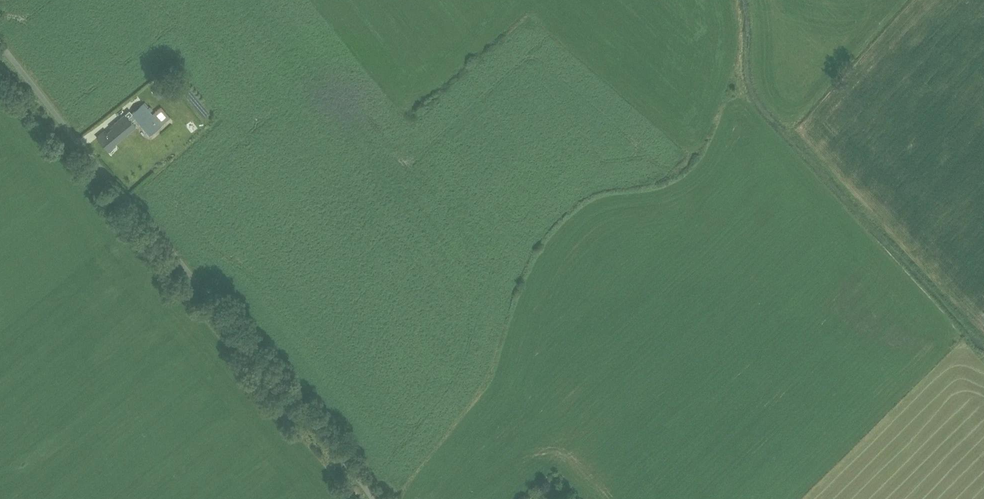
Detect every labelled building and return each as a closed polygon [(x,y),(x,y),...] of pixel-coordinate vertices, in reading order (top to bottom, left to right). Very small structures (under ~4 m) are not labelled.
[(153,92),(158,99),(176,84),(171,77),(153,92)] [(97,137),(108,151),(116,144),(115,143),(139,123),(149,135),(162,123),(169,117),(160,106),(152,112),(144,102),(131,113),(129,110),(112,125),(113,127),(107,132),(105,130),(97,137)] [(354,497),(356,497),(358,496),(359,496),(359,495),(360,494),(360,493),(361,492),(361,490),(360,489),(360,487),(359,487),(357,485),(356,485),(355,485),(354,485),(353,485),(352,486),(351,487),(350,488),(350,489),(350,491),(350,492),(350,493),(350,494),(351,495),(352,496),(354,497)]
